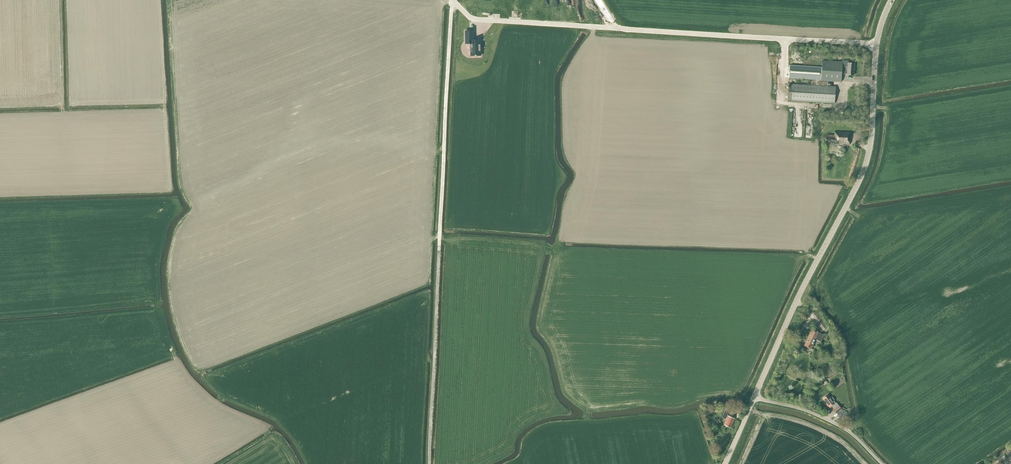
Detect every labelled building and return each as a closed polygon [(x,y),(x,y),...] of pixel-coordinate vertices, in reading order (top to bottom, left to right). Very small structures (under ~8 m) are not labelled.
[(530,10),(531,0),(518,0),(518,2),(515,2),(515,1),(513,1),(512,7),(515,7),(515,5),(518,5),(518,10),(530,10)] [(473,31),(465,31),(466,44),(471,44),(471,56),(475,56),(476,56),(480,56),(480,40),(473,40),(473,31)] [(811,85),(789,84),(788,100),(834,103),(835,86),(827,86),(827,81),(841,82),(841,74),(845,75),(845,73),(845,70),(847,70),(847,73),(847,75),(854,75),(854,63),(848,63),(848,61),(842,61),(842,62),(822,61),(821,68),(789,66),(789,78),(811,79),(811,85)] [(797,133),(793,132),(792,137),(800,138),(801,130),(797,130),(797,133)] [(839,143),(838,144),(850,145),(850,131),(834,131),(834,135),(825,135),(825,143),(839,143)] [(811,314),(823,330),(829,326),(817,310),(811,314)] [(804,346),(811,349),(815,339),(821,342),(824,335),(811,329),(804,346)] [(828,395),(823,398),(827,403),(826,404),(829,408),(832,406),(834,409),(833,409),(836,413),(841,409),(838,405),(837,406),(833,401),(834,400),(832,397),(830,398),(828,395)] [(726,415),(728,411),(724,409),(720,419),(725,421),(724,425),(731,428),(735,418),(726,415)]
